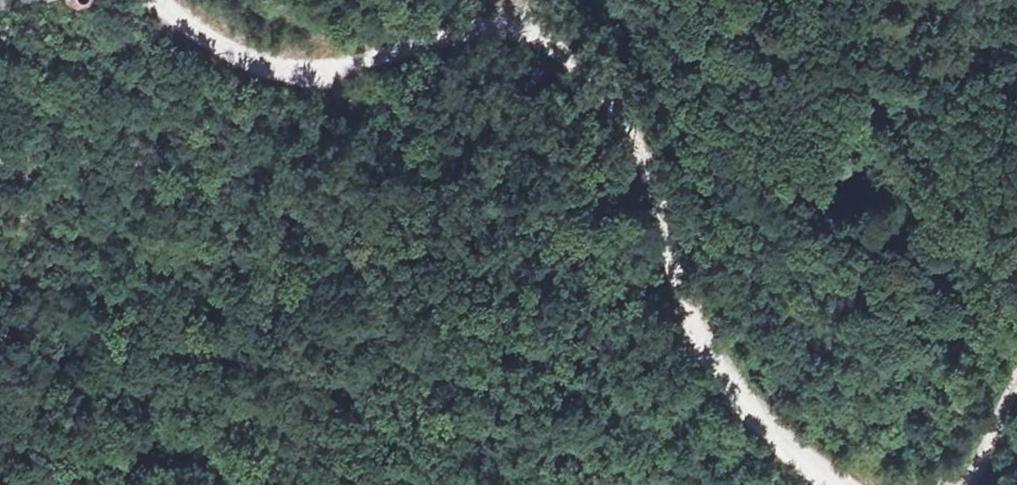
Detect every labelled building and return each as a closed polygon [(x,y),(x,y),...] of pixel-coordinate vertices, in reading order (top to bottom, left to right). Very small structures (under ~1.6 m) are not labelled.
[(14,279),(0,267),(0,297),(14,279)]
